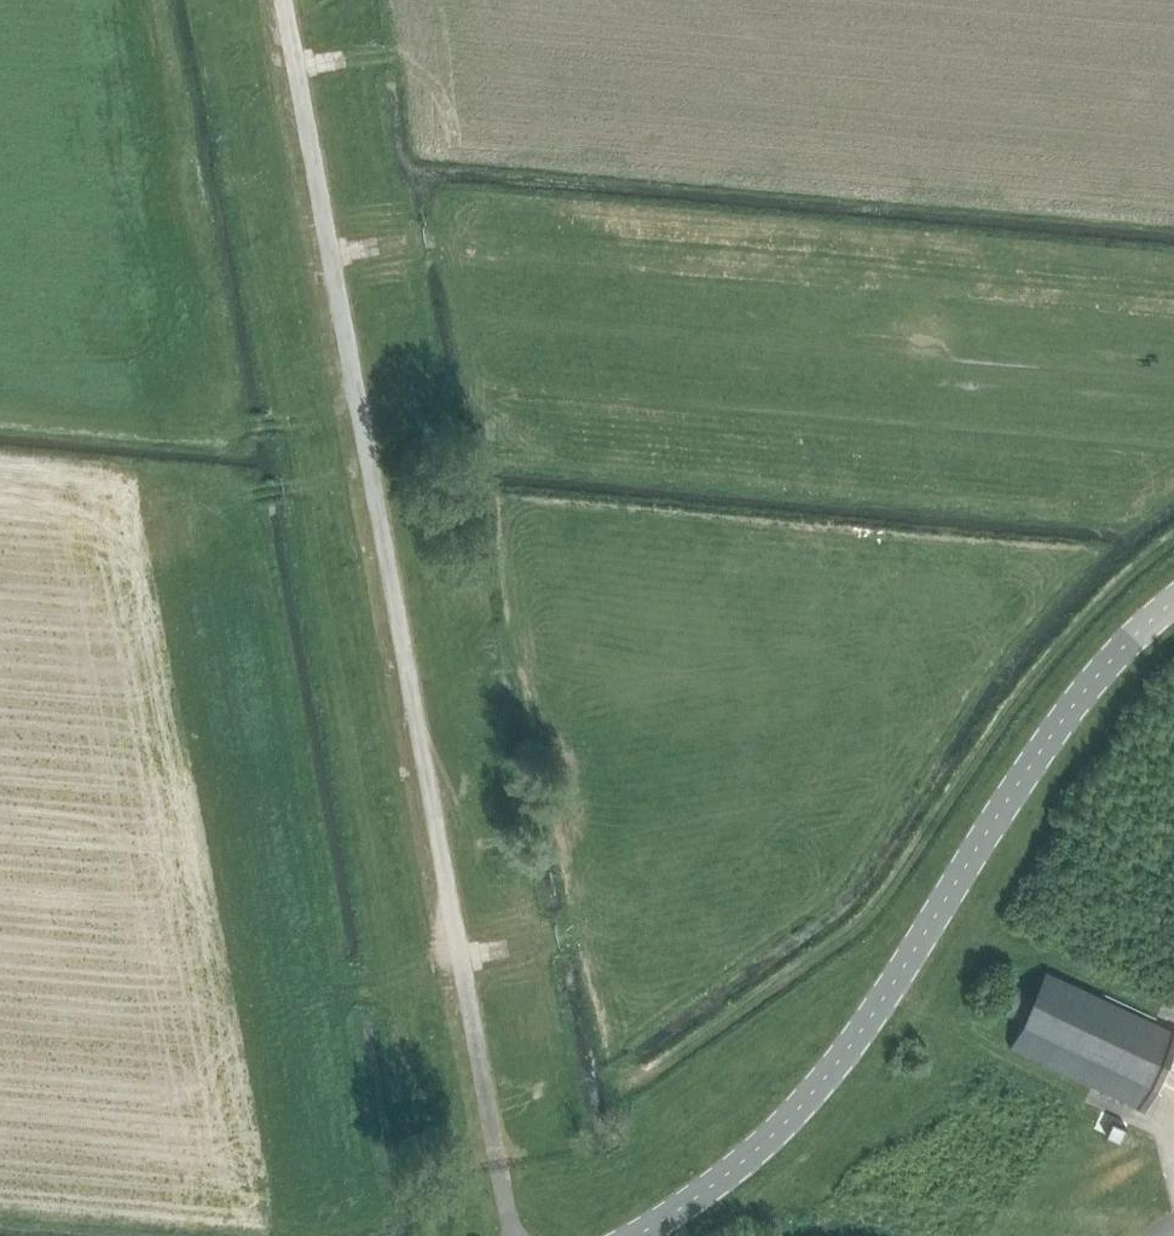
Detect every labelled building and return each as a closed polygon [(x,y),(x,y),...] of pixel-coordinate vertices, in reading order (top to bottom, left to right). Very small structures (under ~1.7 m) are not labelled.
[(1045,970),(1034,992),(1020,986),(1004,1018),(1019,1025),(1009,1047),(1092,1087),(1144,1111),(1173,1047),(1173,1031),(1154,1022),(1149,1019),(1150,1016),(1144,1013),(1143,1016),(1045,970)] [(1112,1122),(1106,1135),(1119,1141),(1125,1128),(1112,1122)]
